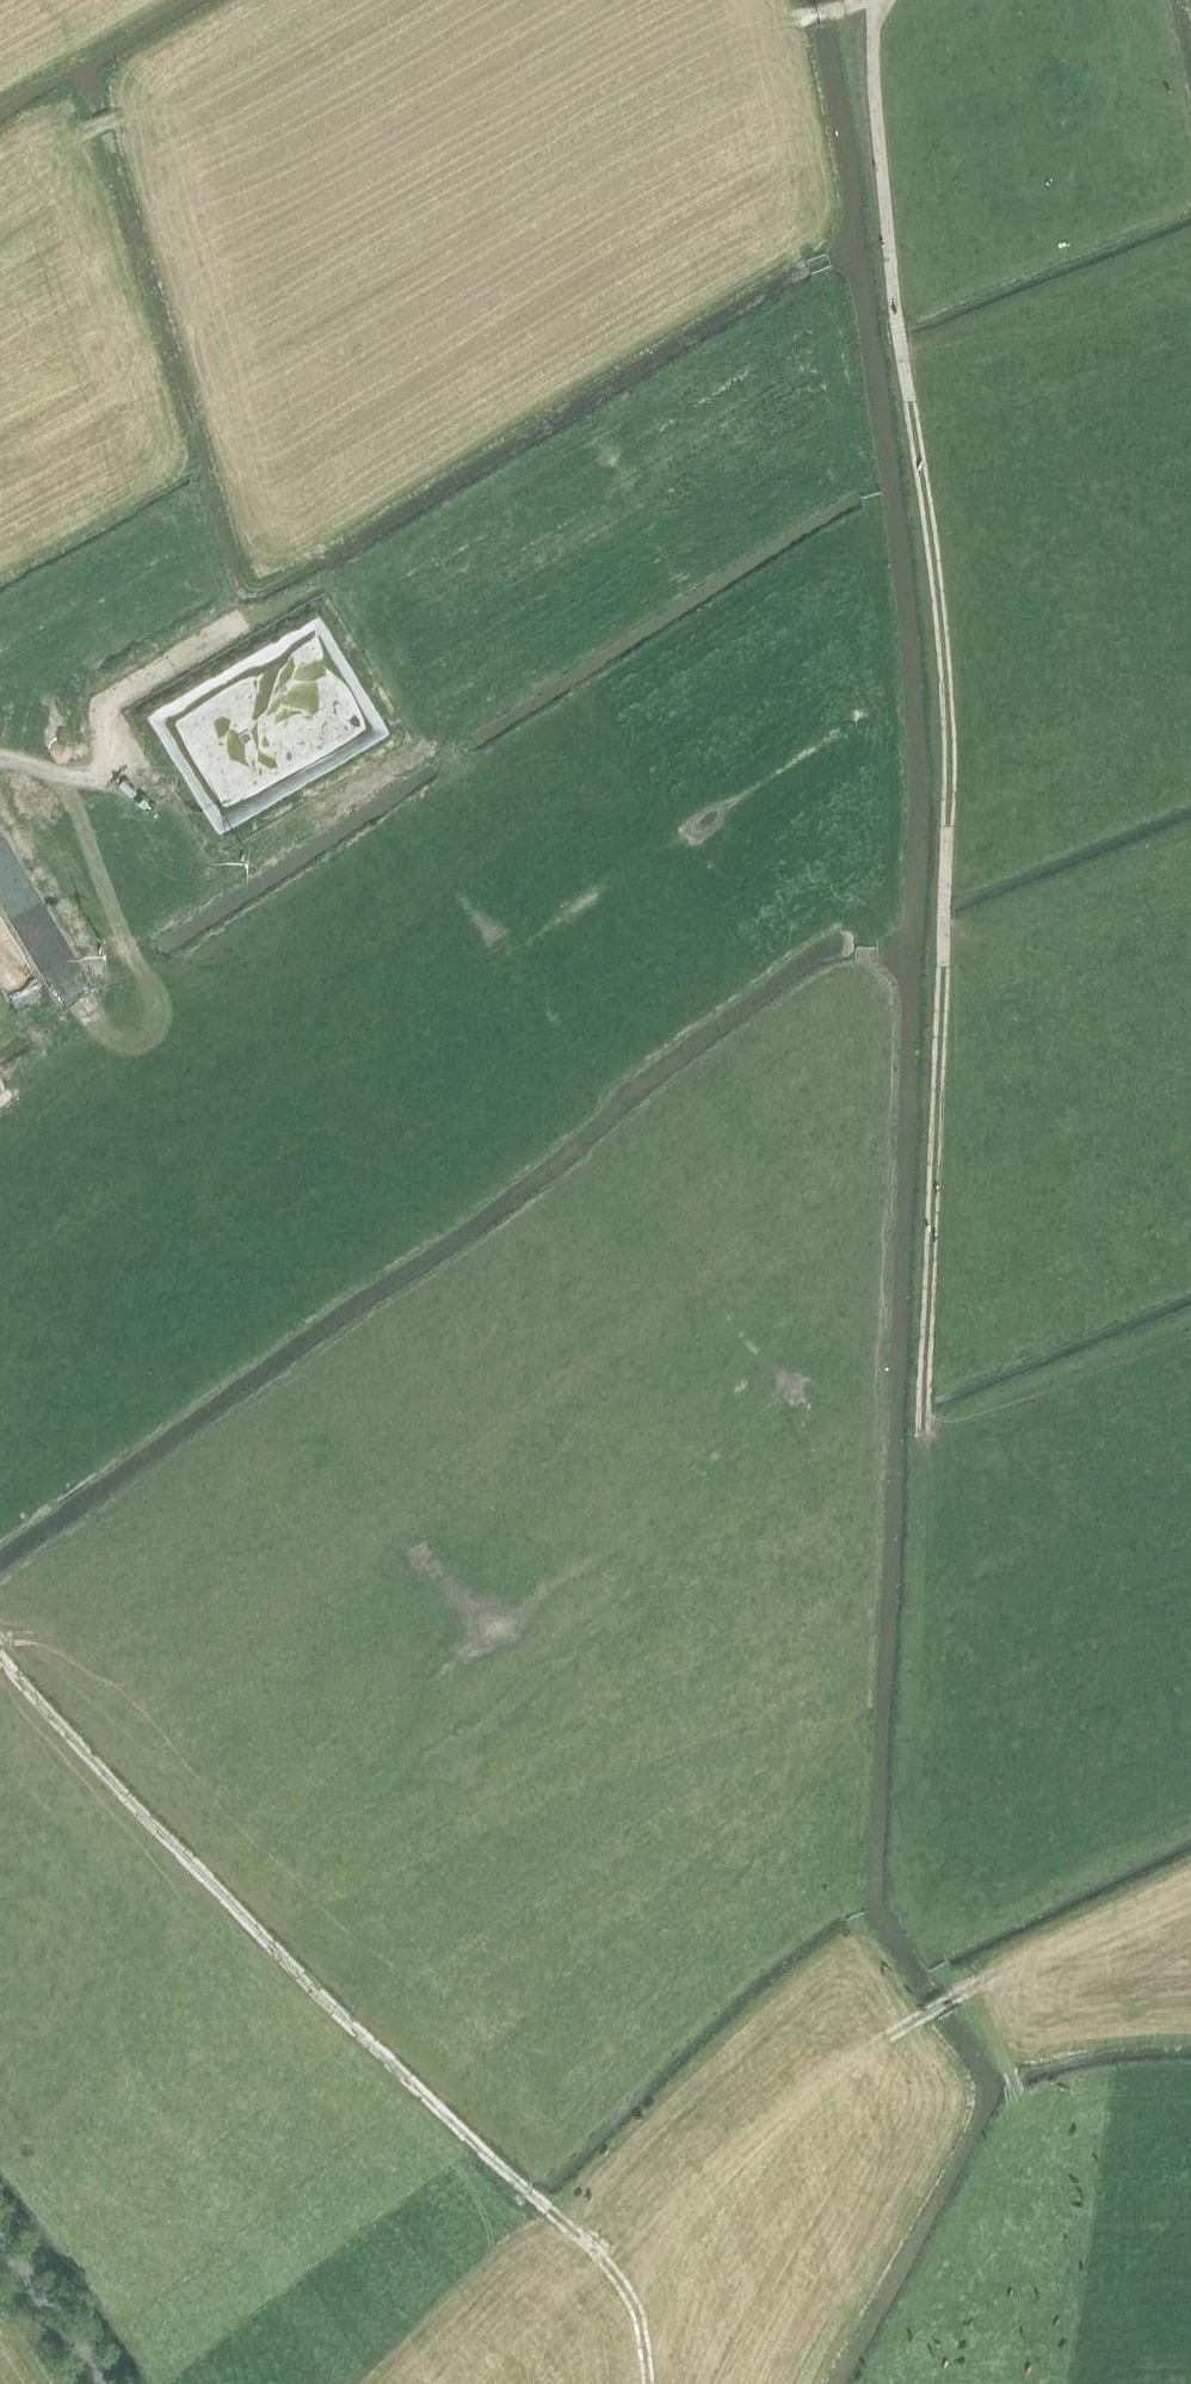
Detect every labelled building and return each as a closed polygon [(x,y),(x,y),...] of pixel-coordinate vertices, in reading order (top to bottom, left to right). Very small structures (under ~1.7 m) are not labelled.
[(6,979),(17,1008),(44,998),(33,969),(6,979)]
